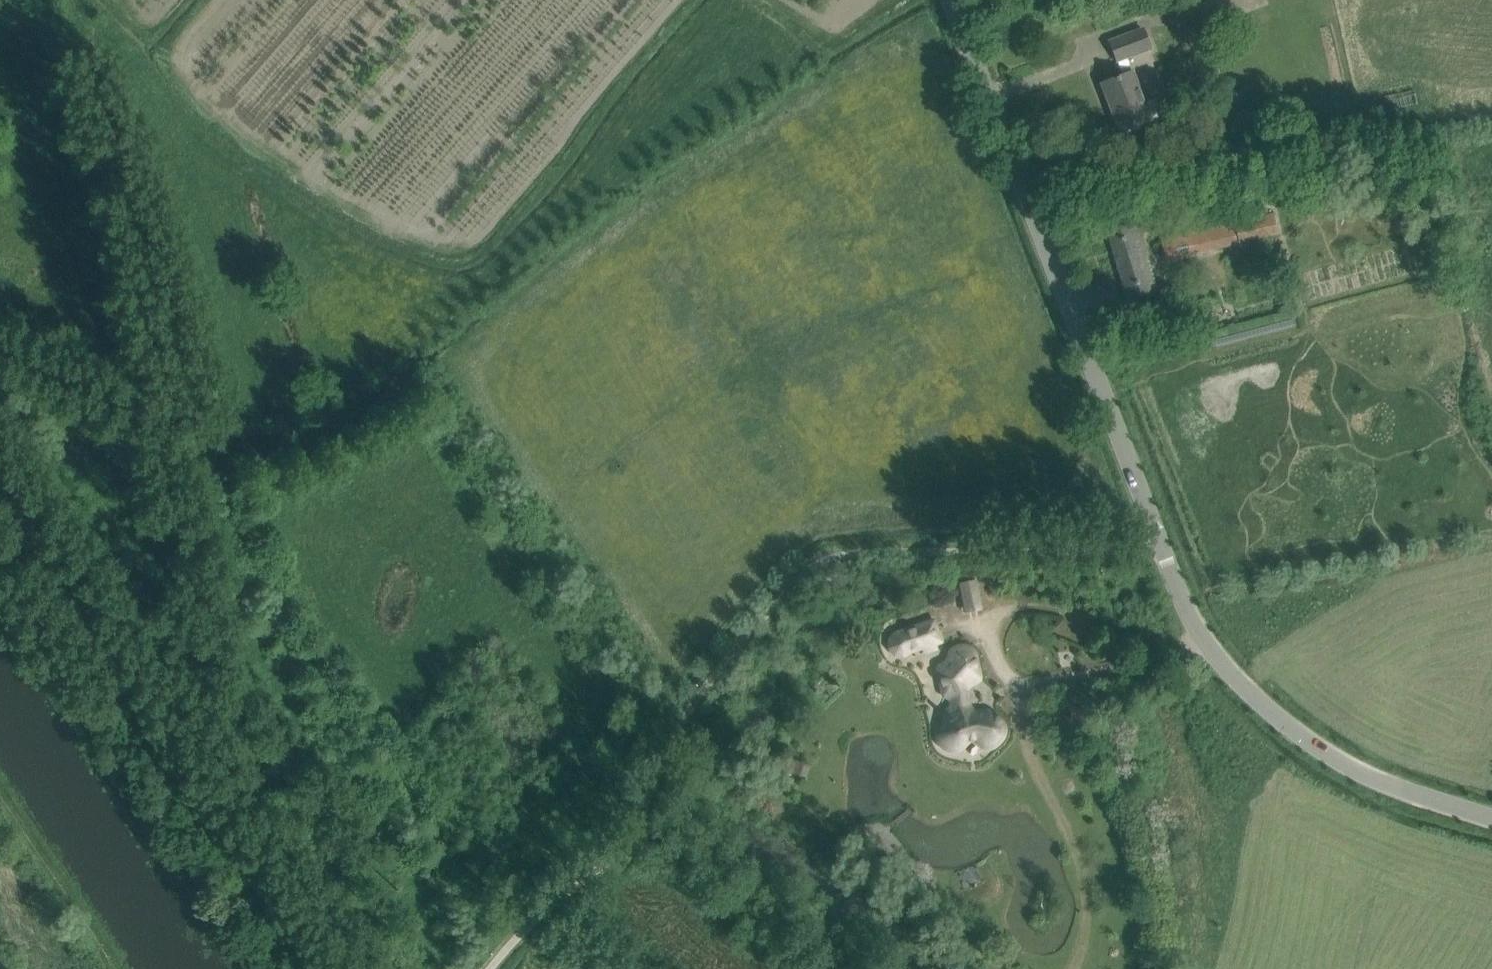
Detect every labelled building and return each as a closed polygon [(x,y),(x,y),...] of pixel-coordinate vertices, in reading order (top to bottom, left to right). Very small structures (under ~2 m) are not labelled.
[(1109,42),(1116,61),(1150,48),(1142,29),(1109,42)] [(1120,132),(1139,125),(1150,121),(1131,72),(1101,84),(1120,132)] [(1362,117),(1417,104),(1413,87),(1357,100),(1362,117)] [(1128,301),(1147,295),(1154,293),(1136,233),(1140,232),(1131,203),(1100,212),(1128,301)] [(1251,233),(1275,227),(1272,213),(1247,219),(1251,233)] [(1241,243),(1236,221),(1203,228),(1208,251),(1241,243)] [(1192,254),(1187,232),(1160,238),(1165,260),(1192,254)] [(980,605),(975,578),(959,581),(964,609),(980,605)] [(908,636),(931,634),(929,612),(906,614),(908,636)] [(976,677),(971,652),(960,649),(953,653),(949,664),(940,668),(945,693),(953,696),(954,708),(947,715),(947,725),(941,732),(941,740),(949,747),(959,747),(968,737),(975,737),(984,745),(991,745),(1001,734),(1001,725),(989,714),(973,715),(965,707),(963,691),(966,683),(976,677)] [(778,770),(803,780),(809,765),(784,755),(778,770)]
